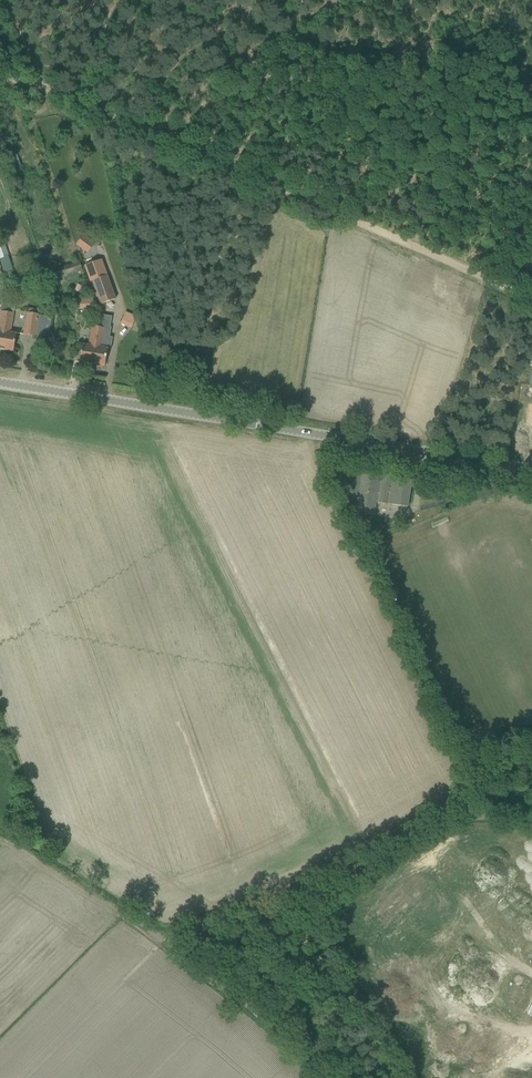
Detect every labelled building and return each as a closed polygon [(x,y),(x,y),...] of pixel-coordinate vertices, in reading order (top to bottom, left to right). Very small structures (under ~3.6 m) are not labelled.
[(84,236),(76,245),(87,253),(94,244),(84,236)] [(86,267),(84,268),(90,282),(92,282),(93,281),(106,276),(107,276),(111,275),(105,260),(86,267)] [(93,281),(92,282),(100,306),(116,300),(107,276),(106,276),(93,281)] [(54,283),(48,286),(50,293),(57,291),(54,283)] [(77,299),(78,310),(93,309),(93,298),(77,299)] [(13,352),(16,334),(10,333),(13,314),(14,305),(8,304),(0,346),(0,350),(13,352)] [(35,336),(49,338),(52,318),(39,315),(40,311),(29,309),(28,313),(27,313),(24,335),(35,337),(35,336)] [(131,328),(135,316),(124,312),(119,323),(131,328)] [(79,363),(90,364),(99,316),(99,315),(95,314),(89,345),(82,344),(79,363)] [(101,315),(92,364),(105,366),(107,355),(108,349),(110,350),(112,338),(104,337),(107,317),(101,315)] [(356,514),(373,517),(376,503),(407,508),(411,487),(414,488),(415,481),(351,471),(348,493),(354,494),(351,513),(356,514)]
